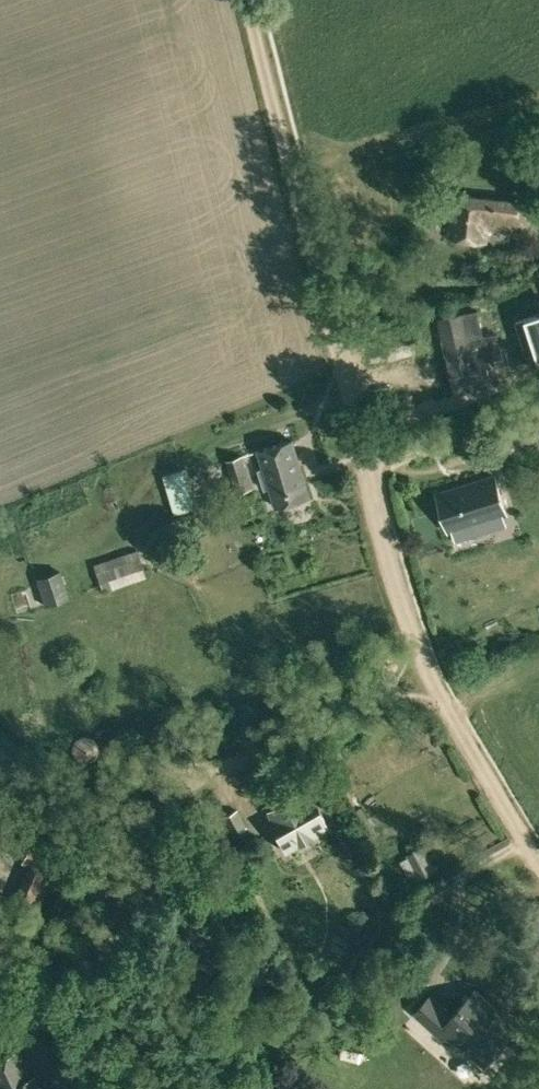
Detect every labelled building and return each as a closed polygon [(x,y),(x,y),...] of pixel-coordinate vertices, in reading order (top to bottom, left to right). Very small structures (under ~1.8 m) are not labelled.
[(449,238),(486,242),(488,228),(530,233),(534,203),(515,201),(453,194),(449,238)] [(510,258),(511,247),(501,246),(500,257),(510,258)] [(515,313),(524,354),(538,350),(538,307),(515,313)] [(473,314),(454,315),(458,374),(477,373),(473,314)] [(537,432),(538,431),(538,403),(526,409),(537,432)] [(270,487),(276,507),(310,496),(292,439),(258,450),(264,467),(258,469),(265,489),(270,487)] [(226,460),(235,492),(252,487),(242,455),(226,460)] [(174,477),(182,516),(203,512),(195,473),(174,477)] [(437,493),(449,530),(453,529),(456,539),(480,532),(477,521),(506,512),(494,475),(437,493)] [(93,563),(99,581),(143,567),(137,549),(93,563)] [(35,578),(43,605),(69,597),(61,571),(35,578)] [(301,789),(269,807),(275,818),(272,819),(278,830),(274,832),(283,849),(327,824),(317,807),(313,810),(301,789)] [(221,816),(236,845),(251,837),(237,808),(221,816)] [(28,865),(55,876),(64,853),(30,840),(21,862),(28,865)] [(404,854),(417,879),(437,869),(424,844),(404,854)] [(418,890),(428,907),(453,892),(444,875),(418,890)] [(44,901),(26,894),(21,906),(39,913),(44,901)] [(458,1040),(484,1063),(505,1040),(518,1051),(533,1034),(514,1017),(511,1020),(476,989),(453,1014),(431,995),(415,1013),(452,1046),(458,1040)] [(33,1074),(30,1076),(18,1050),(0,1058),(0,1088),(40,1088),(33,1074)]
